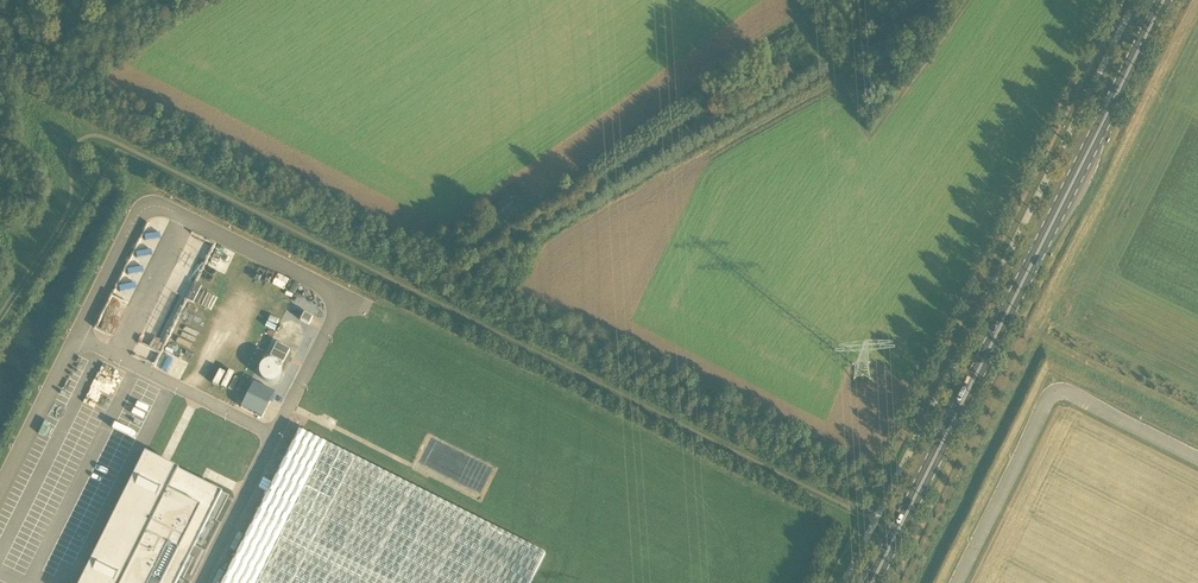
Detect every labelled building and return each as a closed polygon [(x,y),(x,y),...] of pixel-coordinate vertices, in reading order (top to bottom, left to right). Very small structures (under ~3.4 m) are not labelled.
[(195,302),(202,285),(194,282),(187,299),(195,302)] [(261,358),(255,372),(272,380),(278,365),(261,358)] [(250,380),(238,407),(259,417),(271,390),(250,380)] [(547,554),(298,430),(256,514),(221,582),(532,582),(547,554)] [(223,490),(145,450),(77,582),(176,582),(223,490)]
